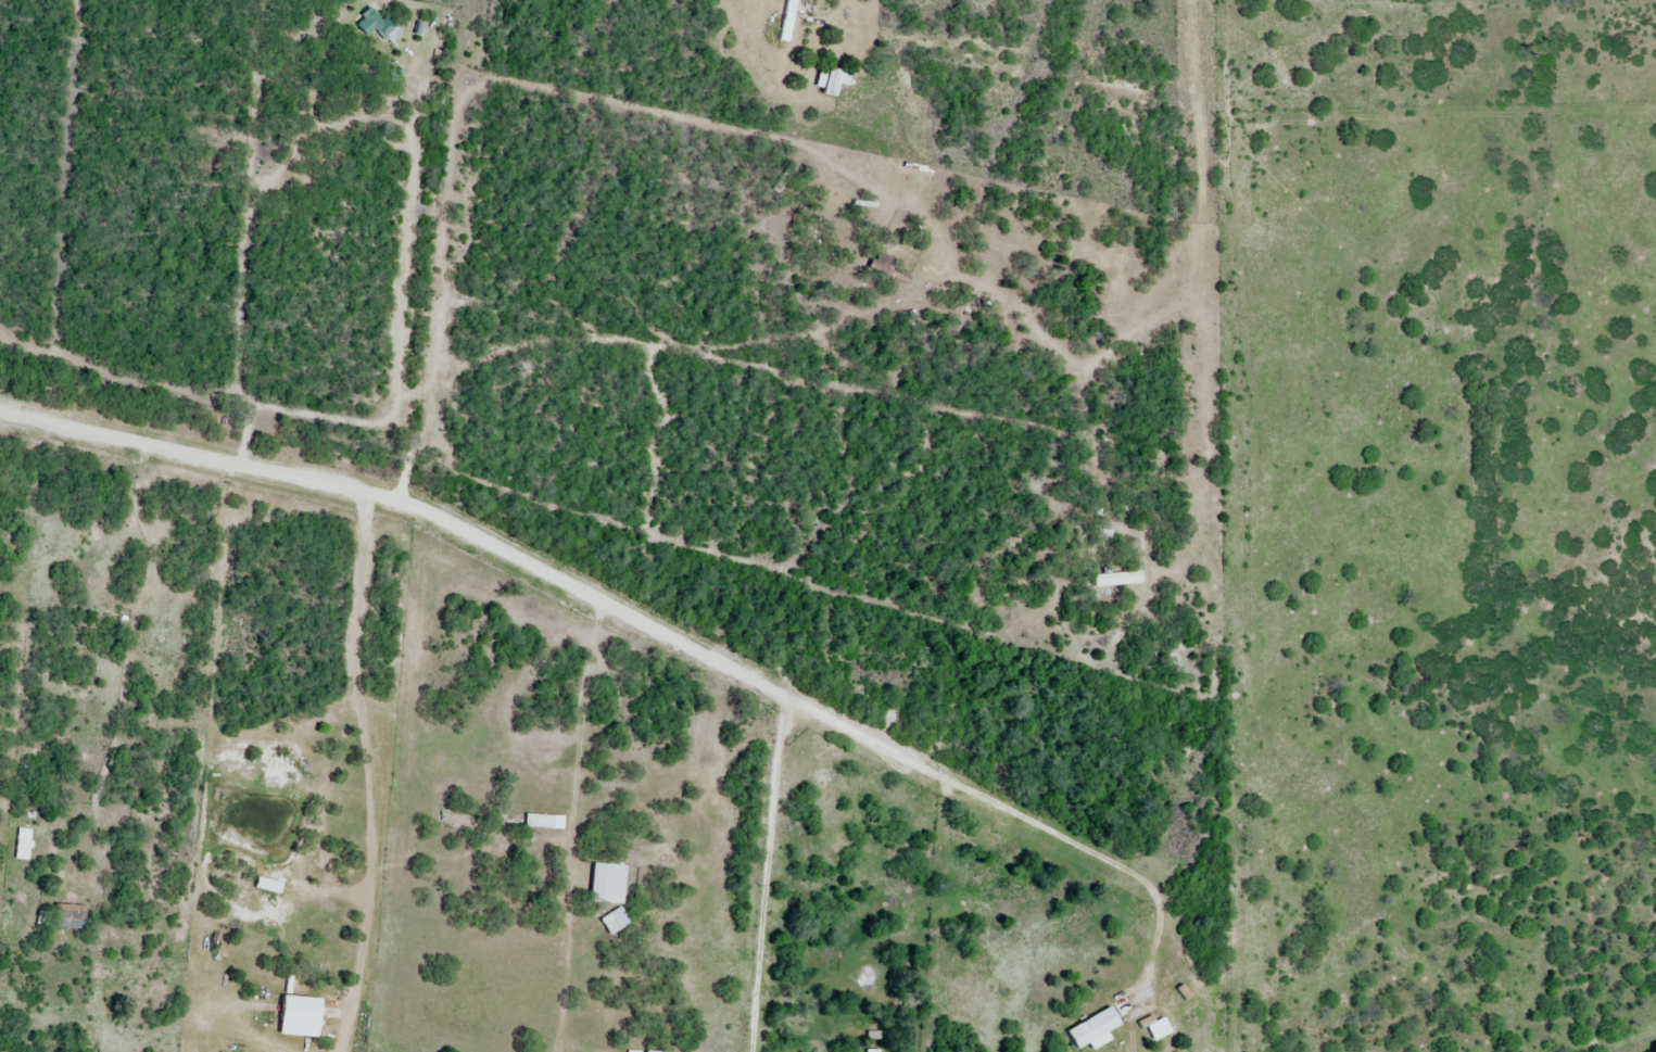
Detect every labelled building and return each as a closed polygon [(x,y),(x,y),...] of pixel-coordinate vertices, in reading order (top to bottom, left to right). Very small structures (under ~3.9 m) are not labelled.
[(794,0),(789,0),(778,39),(789,42),(800,2),(794,0)] [(357,25),(369,37),(375,31),(385,41),(397,28),(375,6),(357,25)] [(1096,574),(1096,585),(1142,585),(1142,574),(1096,574)] [(29,862),(32,830),(18,829),(15,861),(29,862)] [(626,867),(594,864),(591,904),(623,906),(626,867)] [(86,930),(86,906),(55,906),(55,930),(86,930)] [(629,924),(620,909),(601,920),(611,935),(629,924)] [(322,1026),(324,999),(284,997),(282,1024),(322,1026)]
